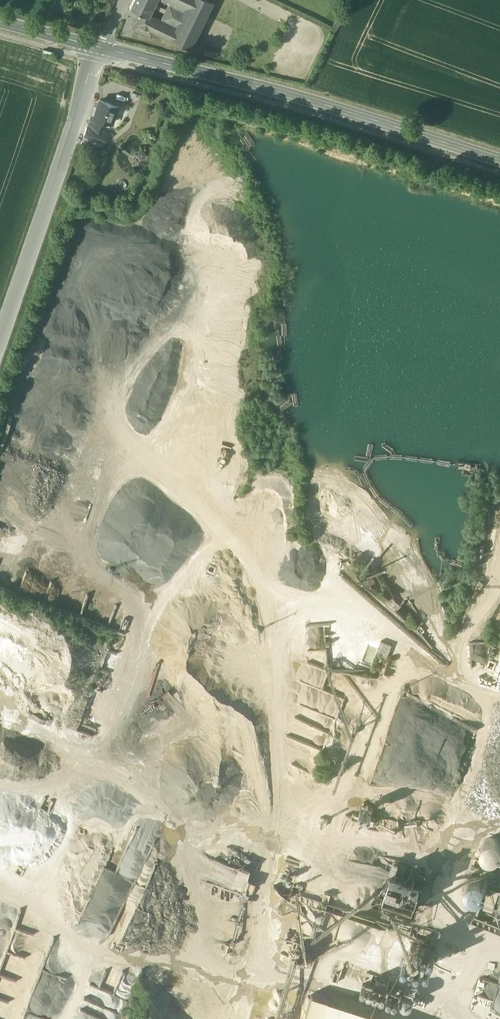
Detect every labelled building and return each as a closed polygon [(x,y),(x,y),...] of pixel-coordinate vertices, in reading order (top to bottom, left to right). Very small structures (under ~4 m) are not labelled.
[(130,7),(141,13),(147,16),(147,15),(154,0),(133,0),(130,7)] [(171,38),(190,48),(213,1),(211,0),(189,0),(185,8),(175,28),(171,38)] [(185,8),(170,1),(161,21),(175,28),(185,8)] [(161,21),(147,15),(147,16),(141,13),(136,22),(154,30),(171,38),(175,28),(161,21)] [(154,30),(136,22),(133,28),(151,37),(154,30)] [(118,106),(100,100),(98,106),(95,105),(94,110),(96,111),(94,116),(112,123),(118,106)] [(108,134),(87,126),(84,135),(97,140),(105,143),(108,134)] [(97,140),(84,135),(81,144),(94,148),(97,140)] [(105,143),(97,140),(94,148),(102,151),(105,143)] [(374,656),(386,660),(391,648),(379,644),(374,656)] [(419,872),(398,864),(391,862),(386,874),(415,884),(416,879),(419,872)] [(471,870),(461,896),(457,909),(463,923),(499,938),(499,881),(471,870)] [(415,884),(386,874),(379,895),(376,894),(372,905),(414,920),(425,888),(415,884)] [(425,951),(411,946),(407,958),(420,963),(425,951)] [(407,958),(406,958),(403,966),(418,971),(421,963),(420,963),(407,958)] [(366,975),(362,986),(373,990),(376,981),(379,982),(380,980),(366,975)] [(379,982),(376,981),(373,990),(362,986),(361,990),(384,999),(389,986),(379,982)] [(311,998),(305,1018),(381,1018),(311,998)] [(61,1012),(53,1010),(51,1017),(46,1015),(46,1013),(29,1008),(26,1018),(59,1018),(61,1012)]
